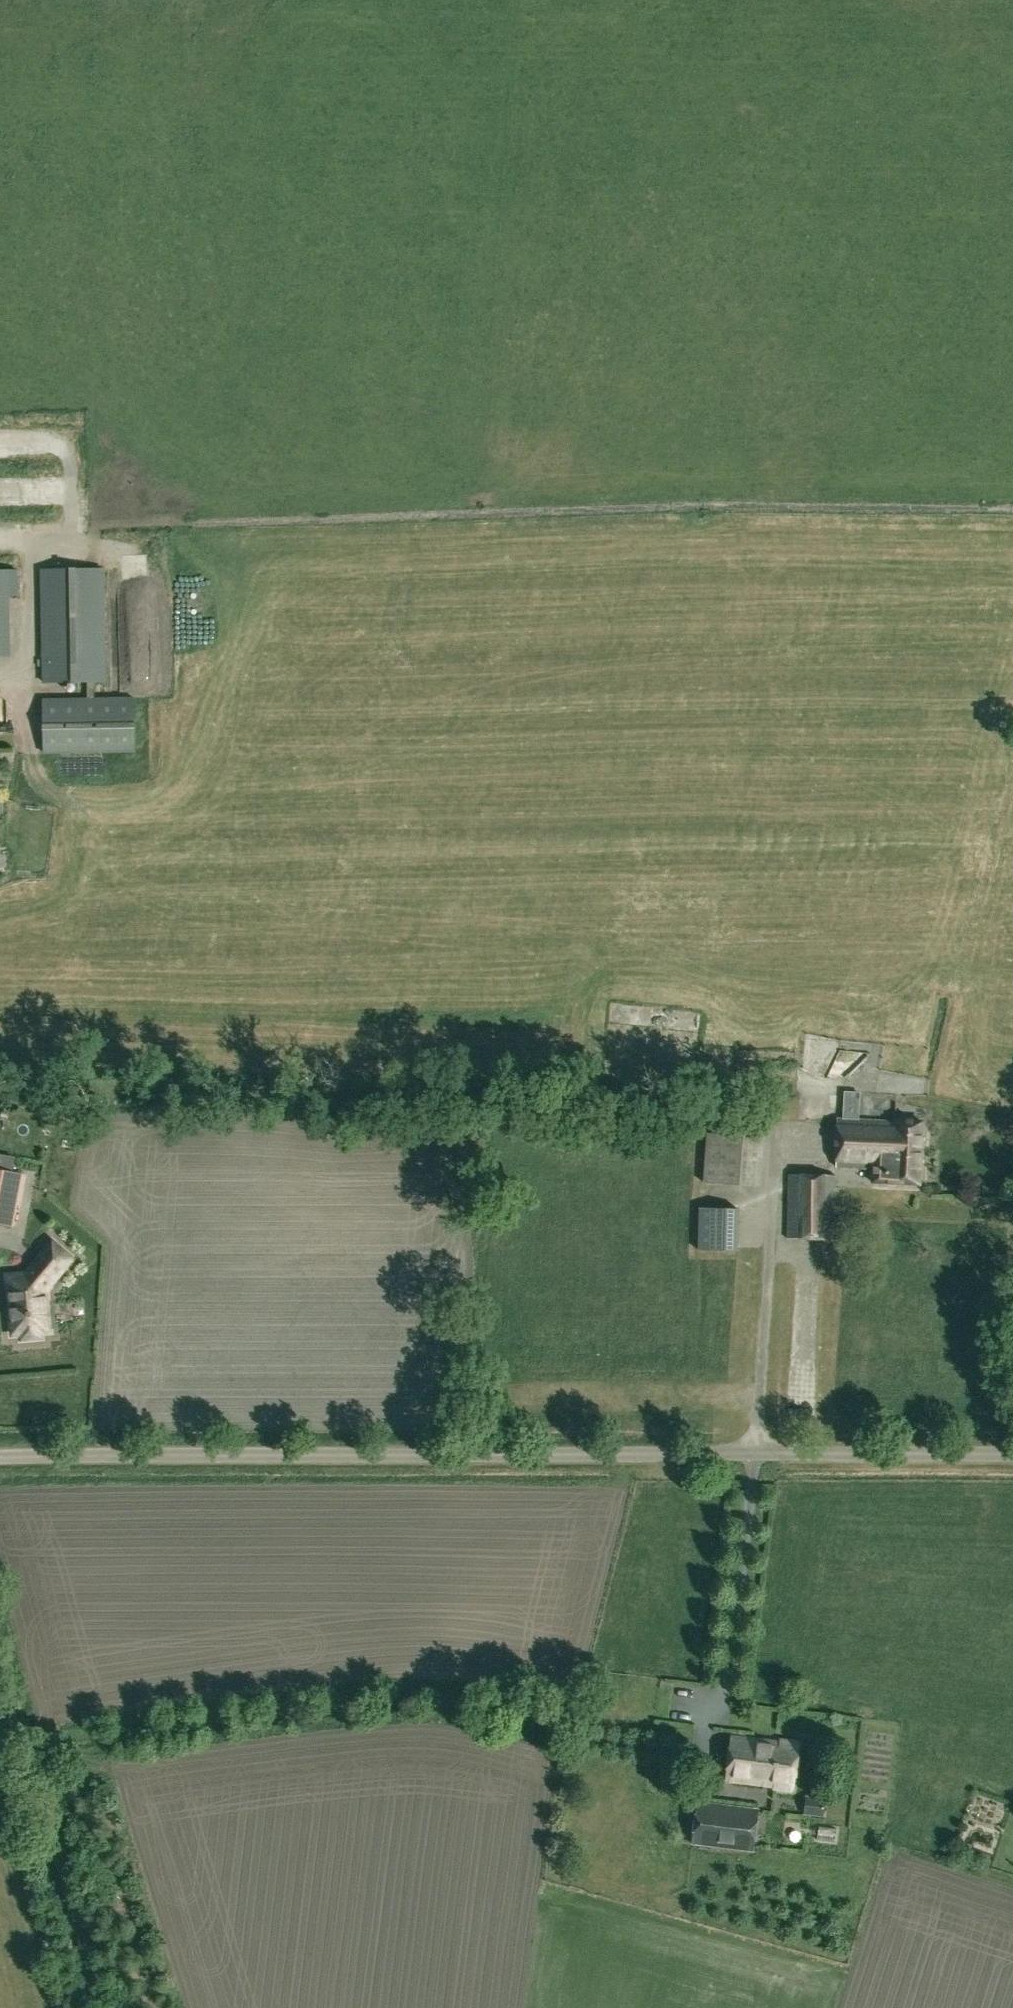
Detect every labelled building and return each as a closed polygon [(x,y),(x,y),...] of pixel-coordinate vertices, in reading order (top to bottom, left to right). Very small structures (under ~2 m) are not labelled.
[(0,433),(0,458),(26,457),(25,432),(0,433)] [(130,557),(134,632),(155,631),(150,556),(130,557)] [(17,592),(17,569),(0,569),(0,592),(17,592)] [(94,697),(93,680),(105,680),(103,569),(41,570),(42,681),(87,680),(87,697),(43,698),(44,752),(134,751),(133,696),(94,697)] [(920,1184),(923,1121),(896,1120),(896,1121),(858,1120),(859,1094),(845,1093),(844,1119),(839,1119),(837,1167),(873,1169),(873,1182),(920,1184)] [(708,1131),(704,1180),(760,1184),(763,1135),(708,1131)] [(13,1227),(23,1174),(0,1169),(0,1225),(13,1227)] [(835,1238),(836,1174),(788,1173),(787,1237),(835,1238)] [(740,1208),(699,1208),(699,1252),(740,1252),(740,1208)] [(46,1289),(71,1258),(52,1243),(26,1274),(8,1276),(9,1291),(11,1291),(12,1302),(10,1302),(13,1333),(23,1333),(23,1337),(40,1336),(40,1331),(50,1330),(46,1289)] [(793,1787),(798,1743),(796,1743),(796,1741),(780,1739),(779,1741),(731,1735),(725,1779),(774,1785),(774,1787),(790,1789),(791,1787),(793,1787)] [(805,1796),(803,1812),(823,1814),(825,1798),(805,1796)] [(697,1802),(692,1841),(752,1849),(757,1809),(697,1802)]
